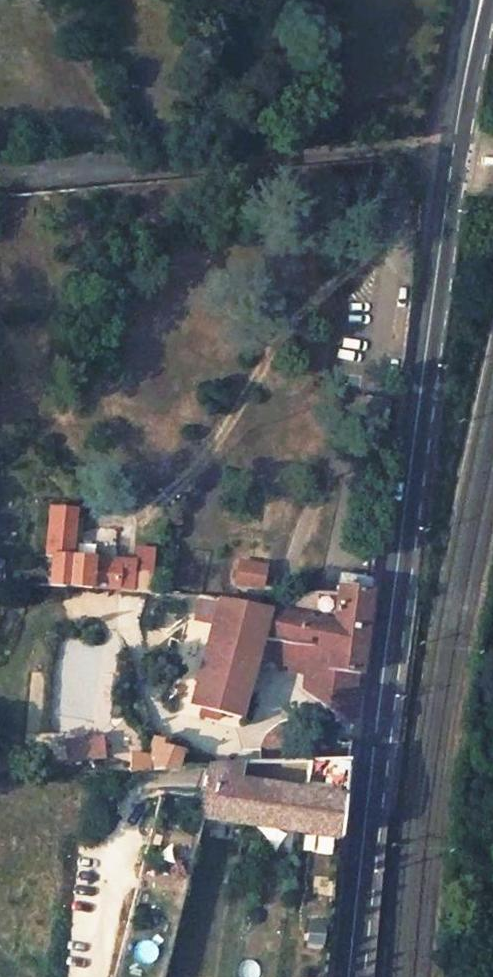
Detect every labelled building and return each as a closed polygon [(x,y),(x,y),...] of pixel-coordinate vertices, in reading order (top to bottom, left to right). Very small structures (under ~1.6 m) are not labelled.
[(133,562),(70,557),(74,509),(51,507),(46,555),(52,556),(50,584),(130,592),(131,571),(137,572),(137,570),(138,565),(132,565),(133,562)] [(229,584),(257,592),(265,565),(236,557),(229,584)] [(370,591),(372,577),(340,571),(337,586),(370,591)] [(331,622),(337,586),(334,585),(328,585),(322,586),(316,588),(308,593),(301,600),(298,605),(294,615),(331,622)] [(370,591),(337,586),(331,622),(294,615),(274,611),(267,610),(260,638),(279,640),(310,645),(308,666),(360,673),(365,626),(370,591)] [(274,611),(282,593),(273,591),(258,595),(254,607),(267,610),(274,611)] [(219,600),(190,705),(201,708),(200,715),(216,719),(218,712),(239,717),(260,638),(267,610),(254,607),(219,600)] [(355,715),(360,673),(308,666),(310,645),(279,640),(278,663),(280,664),(279,668),(307,671),(305,688),(333,710),(344,717),(354,721),(355,715)] [(101,736),(63,740),(64,761),(97,758),(101,736)] [(197,764),(196,756),(180,757),(183,748),(162,744),(162,740),(152,737),(151,745),(153,746),(150,755),(131,753),(128,770),(197,764)] [(128,770),(131,753),(114,750),(110,771),(128,770)] [(208,794),(203,816),(340,839),(349,760),(210,763),(208,794)] [(167,941),(130,932),(126,948),(163,957),(167,941)]
